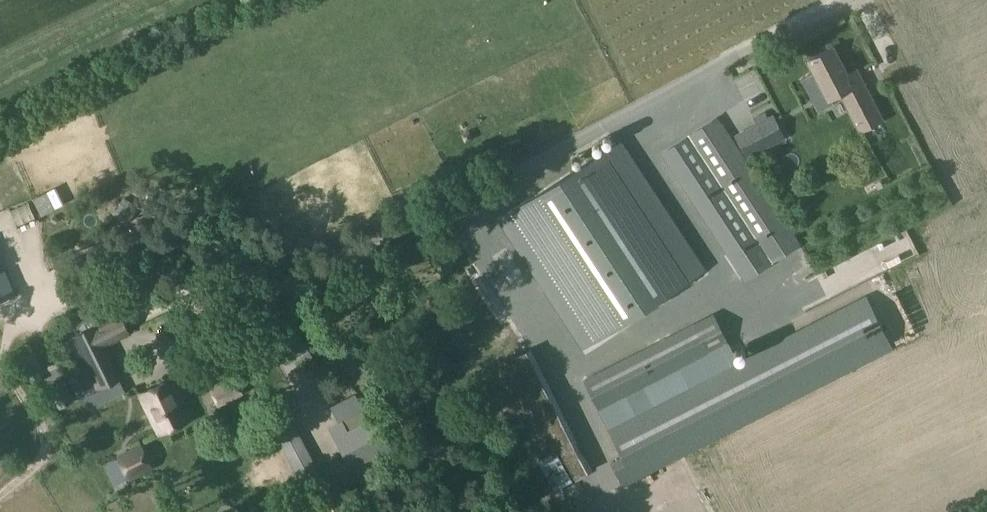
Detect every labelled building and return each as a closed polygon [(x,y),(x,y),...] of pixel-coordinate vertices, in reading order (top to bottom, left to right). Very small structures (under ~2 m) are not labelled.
[(820,112),(832,106),(835,104),(831,97),(841,92),(861,130),(882,119),(857,70),(848,74),(834,47),(809,59),(816,73),(803,80),(820,112)] [(801,244),(785,219),(718,115),(661,154),(744,280),(801,244)] [(747,157),(768,146),(757,124),(736,136),(747,157)] [(705,269),(620,138),(502,216),(497,219),(508,235),(583,349),(705,269)] [(14,293),(5,271),(0,273),(0,299),(14,293)] [(623,486),(640,477),(894,349),(866,294),(607,426),(621,455),(611,459),(623,486)] [(103,344),(127,333),(120,316),(95,328),(94,326),(75,336),(99,387),(119,377),(103,344)] [(599,410),(710,355),(695,322),(583,378),(599,410)] [(59,409),(75,401),(62,375),(46,383),(59,409)] [(158,432),(190,417),(172,378),(139,391),(158,432)] [(218,405),(242,392),(234,378),(210,390),(218,405)] [(352,458),(325,474),(333,488),(397,453),(377,416),(367,422),(353,396),(334,406),(342,421),(334,426),(352,458)] [(299,438),(291,424),(277,431),(285,446),(299,438)]
